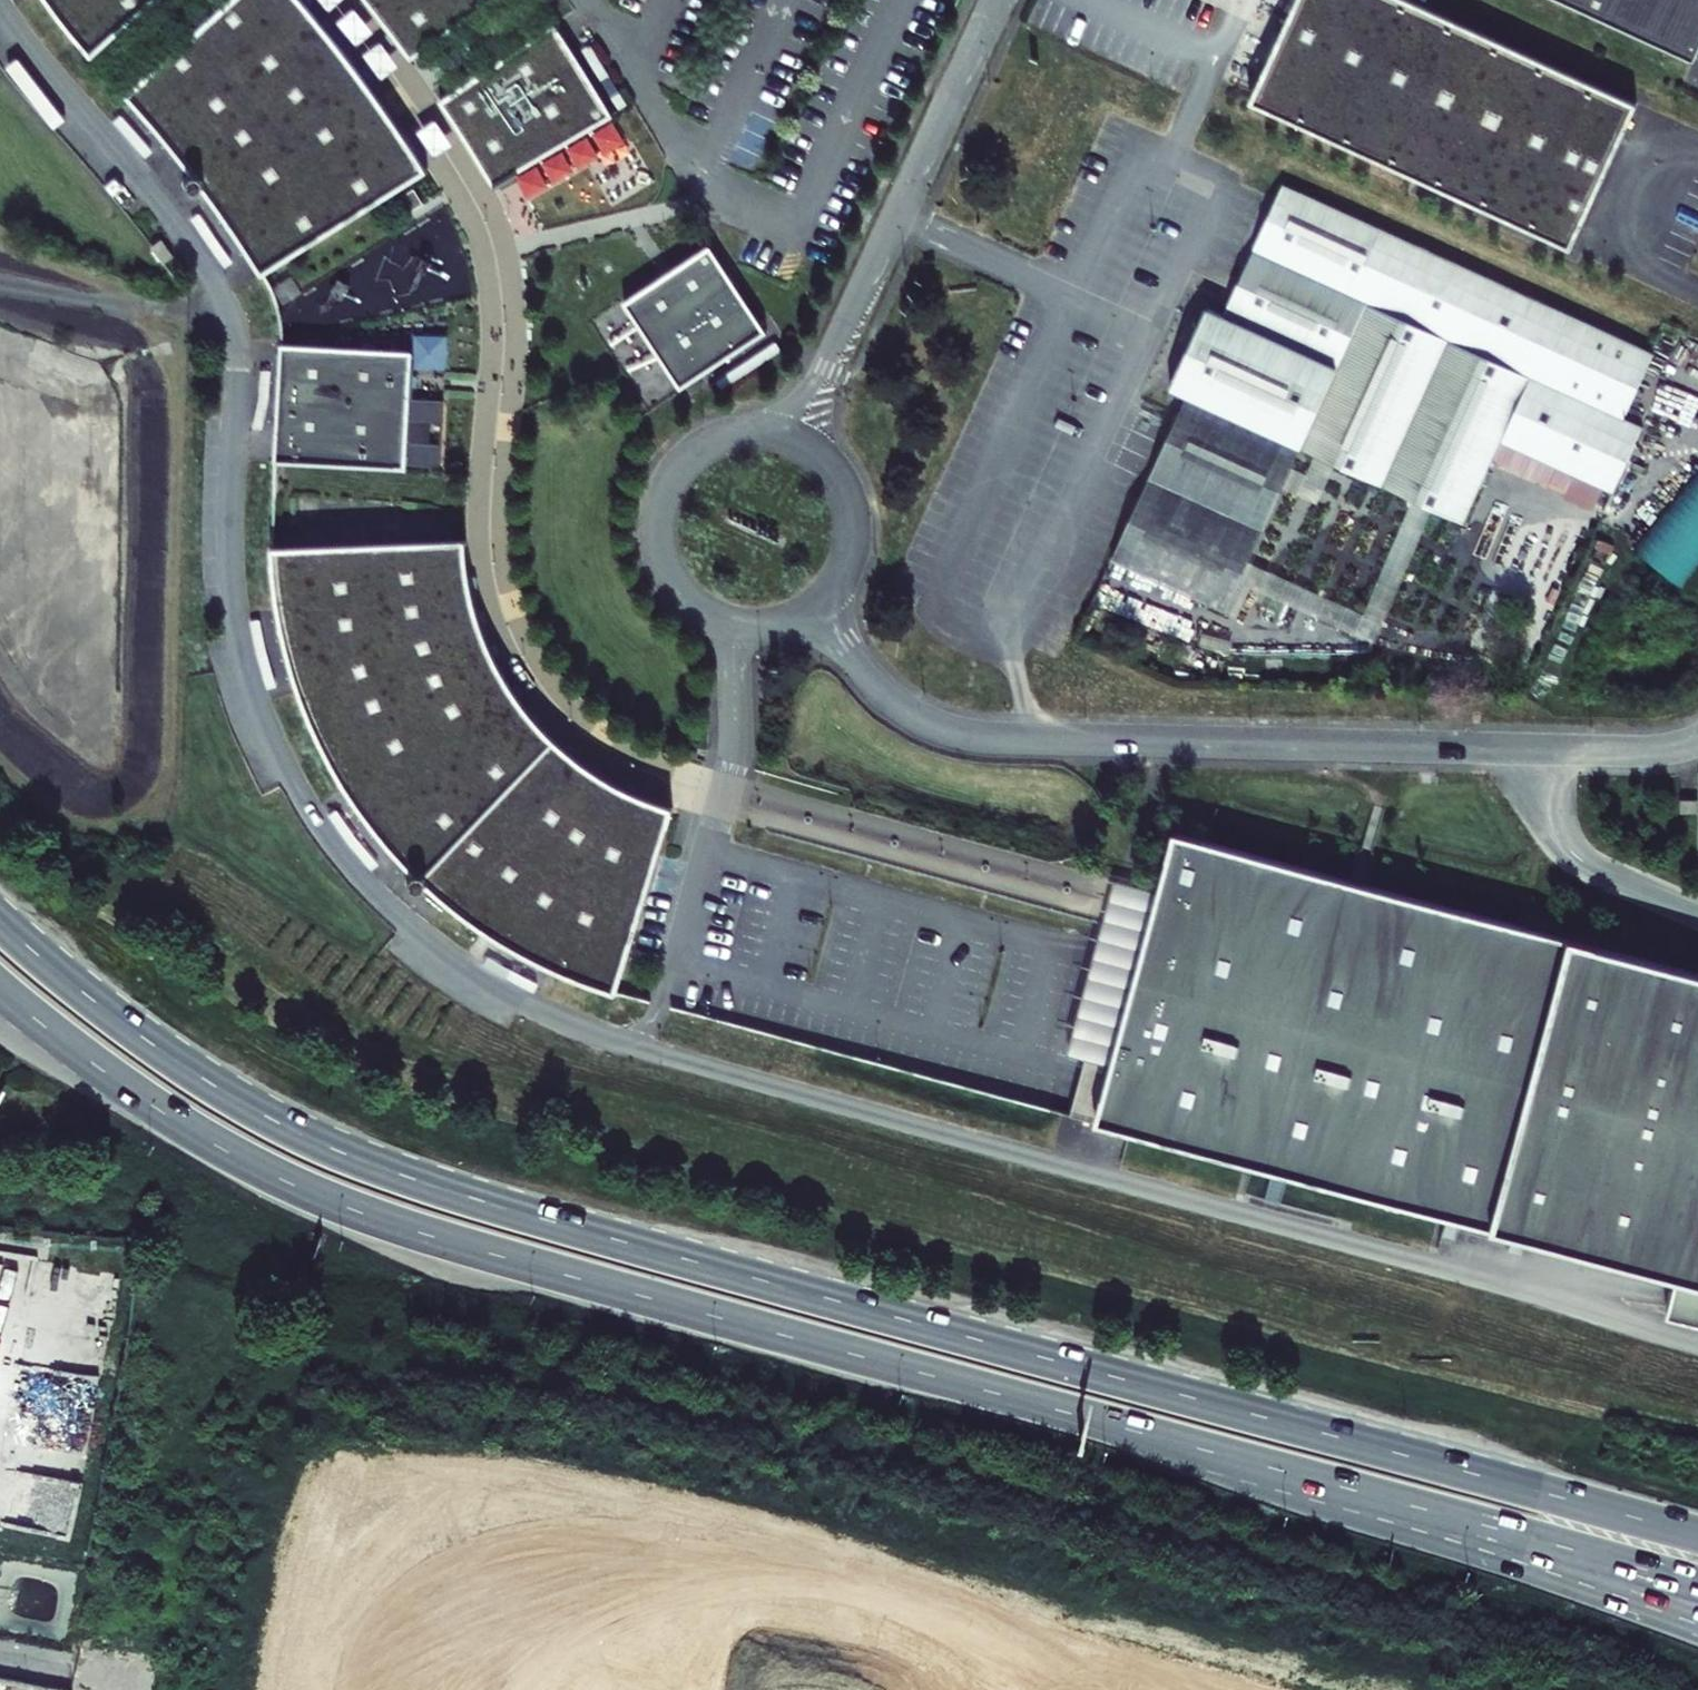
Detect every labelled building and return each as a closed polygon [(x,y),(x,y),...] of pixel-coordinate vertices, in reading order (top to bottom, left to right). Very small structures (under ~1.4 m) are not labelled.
[(107,50),(163,0),(68,0),(76,11),(95,34),(107,50)] [(144,88),(184,133),(215,172),(243,211),(262,237),(280,265),(442,165),(415,123),(391,87),(363,50),(333,14),(321,0),(245,0),(144,88)] [(401,15),(425,53),(497,0),(388,0),(401,15)] [(1399,0),(1284,0),(1249,76),(1570,224),(1625,104),(1399,0)] [(1697,21),(1697,0),(1549,0),(1680,60),(1697,21)] [(569,21),(458,97),(507,182),(625,111),(569,21)] [(1432,514),(1460,527),(1497,445),(1609,496),(1639,430),(1620,421),(1651,356),(1279,184),(1218,315),(1202,308),(1165,388),(1184,398),(1297,450),(1313,458),(1334,467),(1411,505),(1432,514)] [(153,248),(164,263),(173,256),(162,241),(153,248)] [(705,254),(619,312),(677,397),(762,339),(705,254)] [(425,349),(298,341),(288,455),(418,465),(425,349)] [(1297,450),(1184,398),(1108,560),(1220,613),(1234,583),(1243,563),(1278,489),(1288,469),(1297,450)] [(1305,477),(1288,469),(1278,489),(1315,507),(1334,467),(1313,458),(1305,477)] [(1243,563),(1234,583),(1369,647),(1432,514),(1411,505),(1359,617),(1243,563)] [(1485,612),(1506,560),(1452,538),(1431,590),(1485,612)] [(479,539),(288,544),(291,567),(294,591),(299,621),(306,654),(321,699),(335,733),(350,761),(374,800),(396,829),(428,865),(460,896),(517,937),(570,966),(632,994),(686,805),(652,794),(625,779),(605,766),(584,751),(562,733),(547,712),(533,694),(517,669),(506,647),(496,621),(488,596),(485,571),(479,539)] [(1697,800),(1681,800),(1681,813),(1697,813),(1697,800)] [(1099,1121),(1680,1270),(1670,1310),(1697,1317),(1697,968),(1173,833),(1158,891),(1115,1062),(1099,1121)] [(1071,1051),(1115,1062),(1158,891),(1116,880),(1071,1051)]
